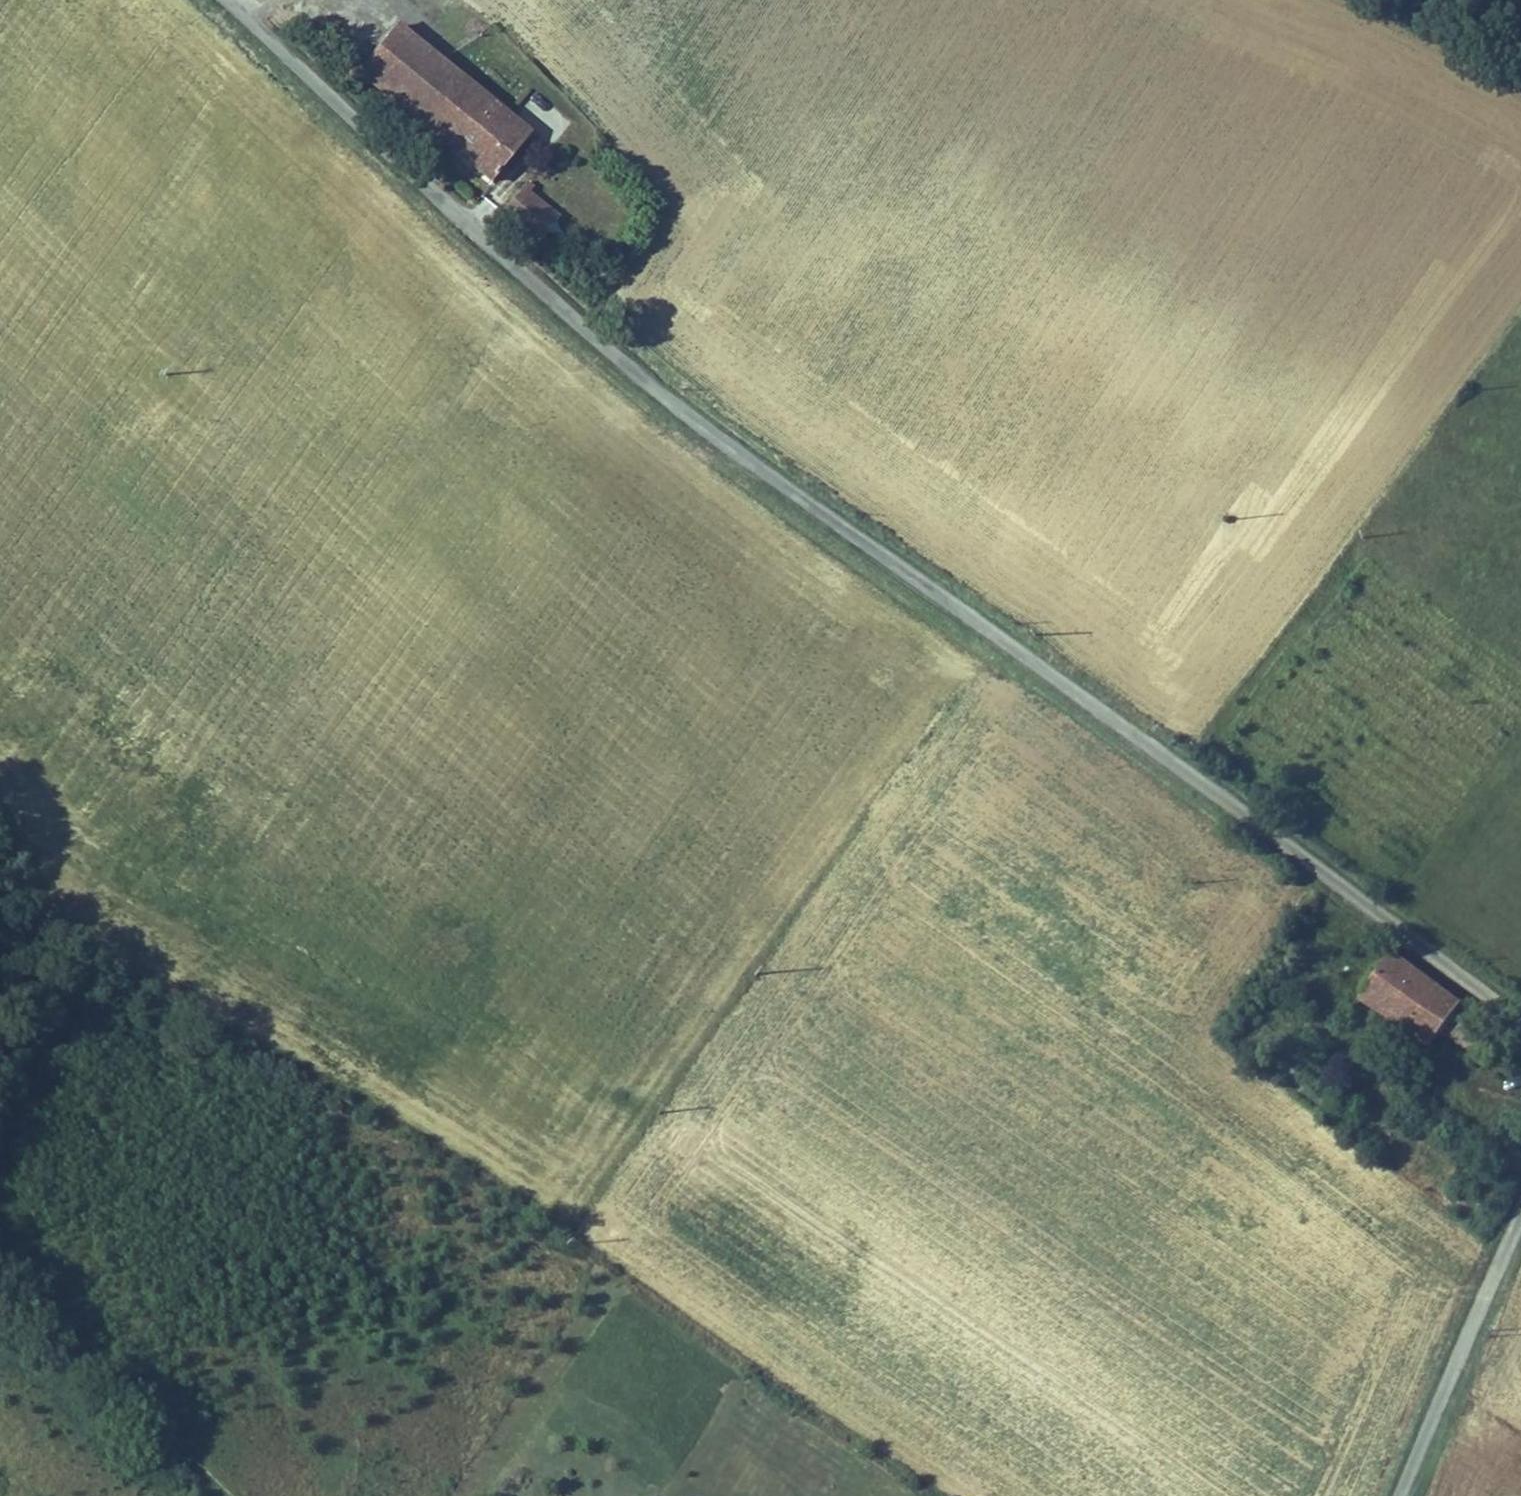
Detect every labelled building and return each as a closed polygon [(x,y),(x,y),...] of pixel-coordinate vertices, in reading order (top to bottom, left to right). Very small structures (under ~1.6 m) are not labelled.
[(550,138),(415,26),(373,77),(503,193),(550,138)] [(549,184),(522,218),(544,235),(564,210),(552,199),(558,190),(549,184)] [(1411,964),(1373,1013),(1440,1065),(1459,1041),(1510,1081),(1520,1066),(1520,1050),(1411,964)]
